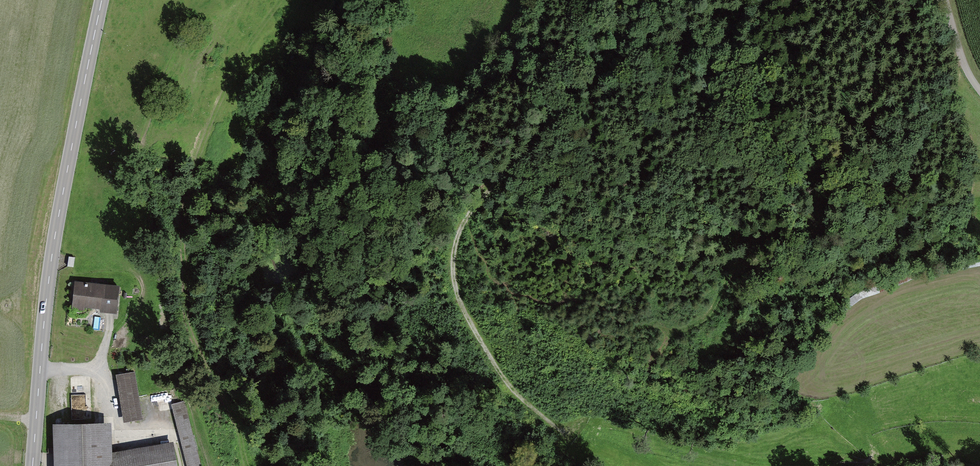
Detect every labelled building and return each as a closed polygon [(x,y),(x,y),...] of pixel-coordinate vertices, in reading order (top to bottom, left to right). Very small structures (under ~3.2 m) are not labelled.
[(121,287),(76,282),(73,309),(118,314),(121,287)] [(137,373),(120,375),(127,422),(145,419),(137,373)] [(173,404),(188,465),(199,465),(183,402),(173,404)] [(62,426),(63,465),(176,465),(172,447),(103,459),(102,425),(62,426)]
